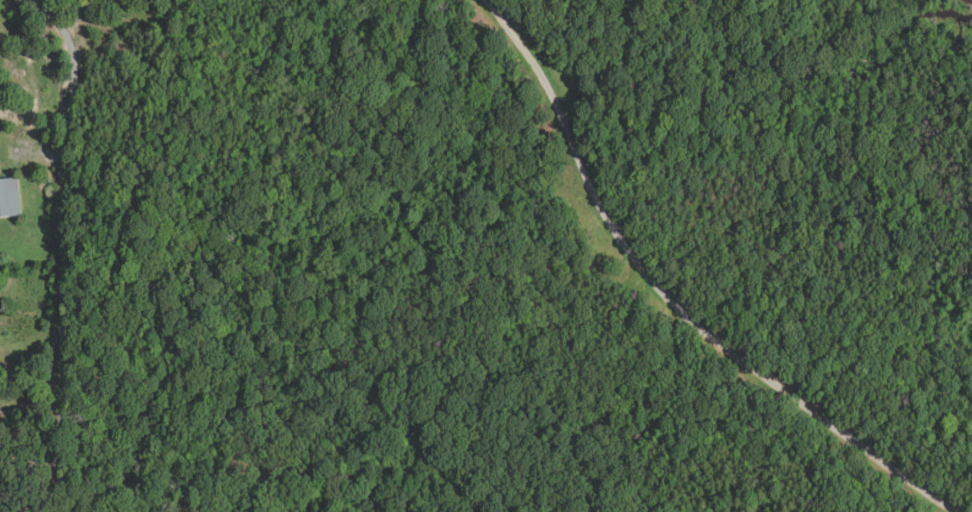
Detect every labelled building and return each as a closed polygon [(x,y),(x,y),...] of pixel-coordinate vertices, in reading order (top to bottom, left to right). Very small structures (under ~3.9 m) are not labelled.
[(23,214),(0,216),(0,179),(19,177),(23,214)]
